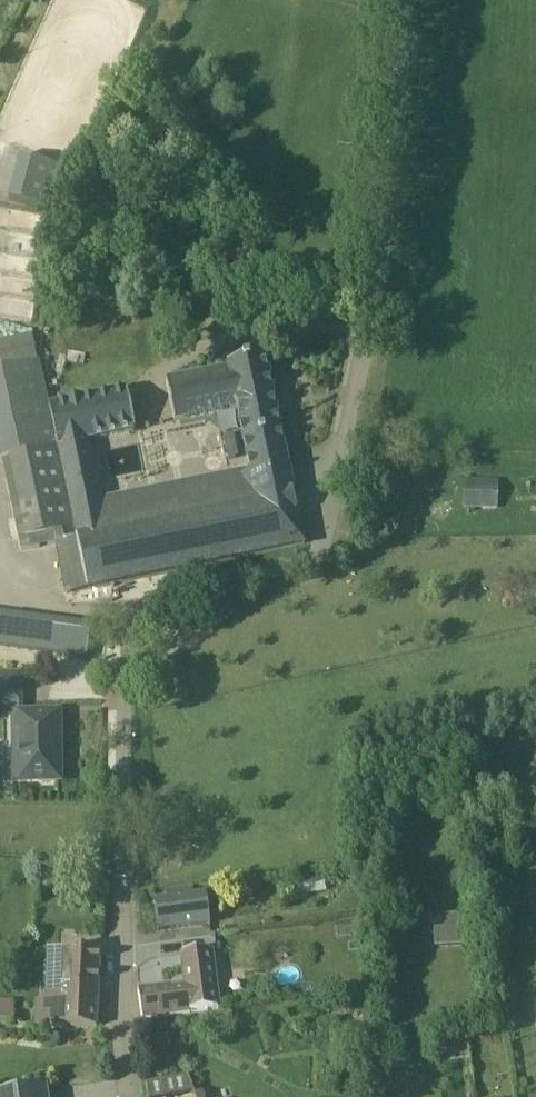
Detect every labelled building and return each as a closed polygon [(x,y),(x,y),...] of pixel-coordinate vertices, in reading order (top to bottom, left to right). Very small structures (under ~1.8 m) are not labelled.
[(5,199),(45,206),(53,161),(12,155),(5,199)] [(1,274),(35,275),(37,210),(3,209),(1,274)] [(36,358),(31,334),(0,340),(0,366),(36,358)] [(103,507),(90,448),(91,448),(89,441),(136,431),(128,392),(50,408),(58,445),(90,589),(305,545),(266,358),(228,365),(229,369),(167,382),(175,422),(240,408),(254,474),(103,507)] [(90,589),(58,445),(0,457),(1,460),(18,539),(17,539),(19,551),(54,543),(65,594),(90,589)] [(498,508),(499,483),(469,482),(468,507),(498,508)] [(0,614),(0,642),(80,652),(83,625),(0,614)] [(0,676),(0,703),(20,703),(20,676),(0,676)] [(20,782),(60,781),(59,714),(19,714),(20,782)] [(350,871),(351,890),(366,889),(365,870),(350,871)] [(158,931),(211,924),(207,898),(194,899),(193,889),(166,892),(167,903),(155,905),(158,931)] [(334,923),(337,939),(366,935),(363,919),(334,923)] [(443,929),(444,946),(466,945),(465,923),(447,924),(443,929)] [(100,951),(64,950),(41,949),(39,1001),(25,1001),(23,1025),(97,1028),(100,951)] [(143,1020),(219,1008),(210,951),(183,954),(187,984),(138,992),(143,1020)] [(13,1022),(13,999),(0,1000),(0,1022),(13,1022)] [(147,1083),(149,1096),(186,1096),(194,1095),(187,1074),(147,1083)]
